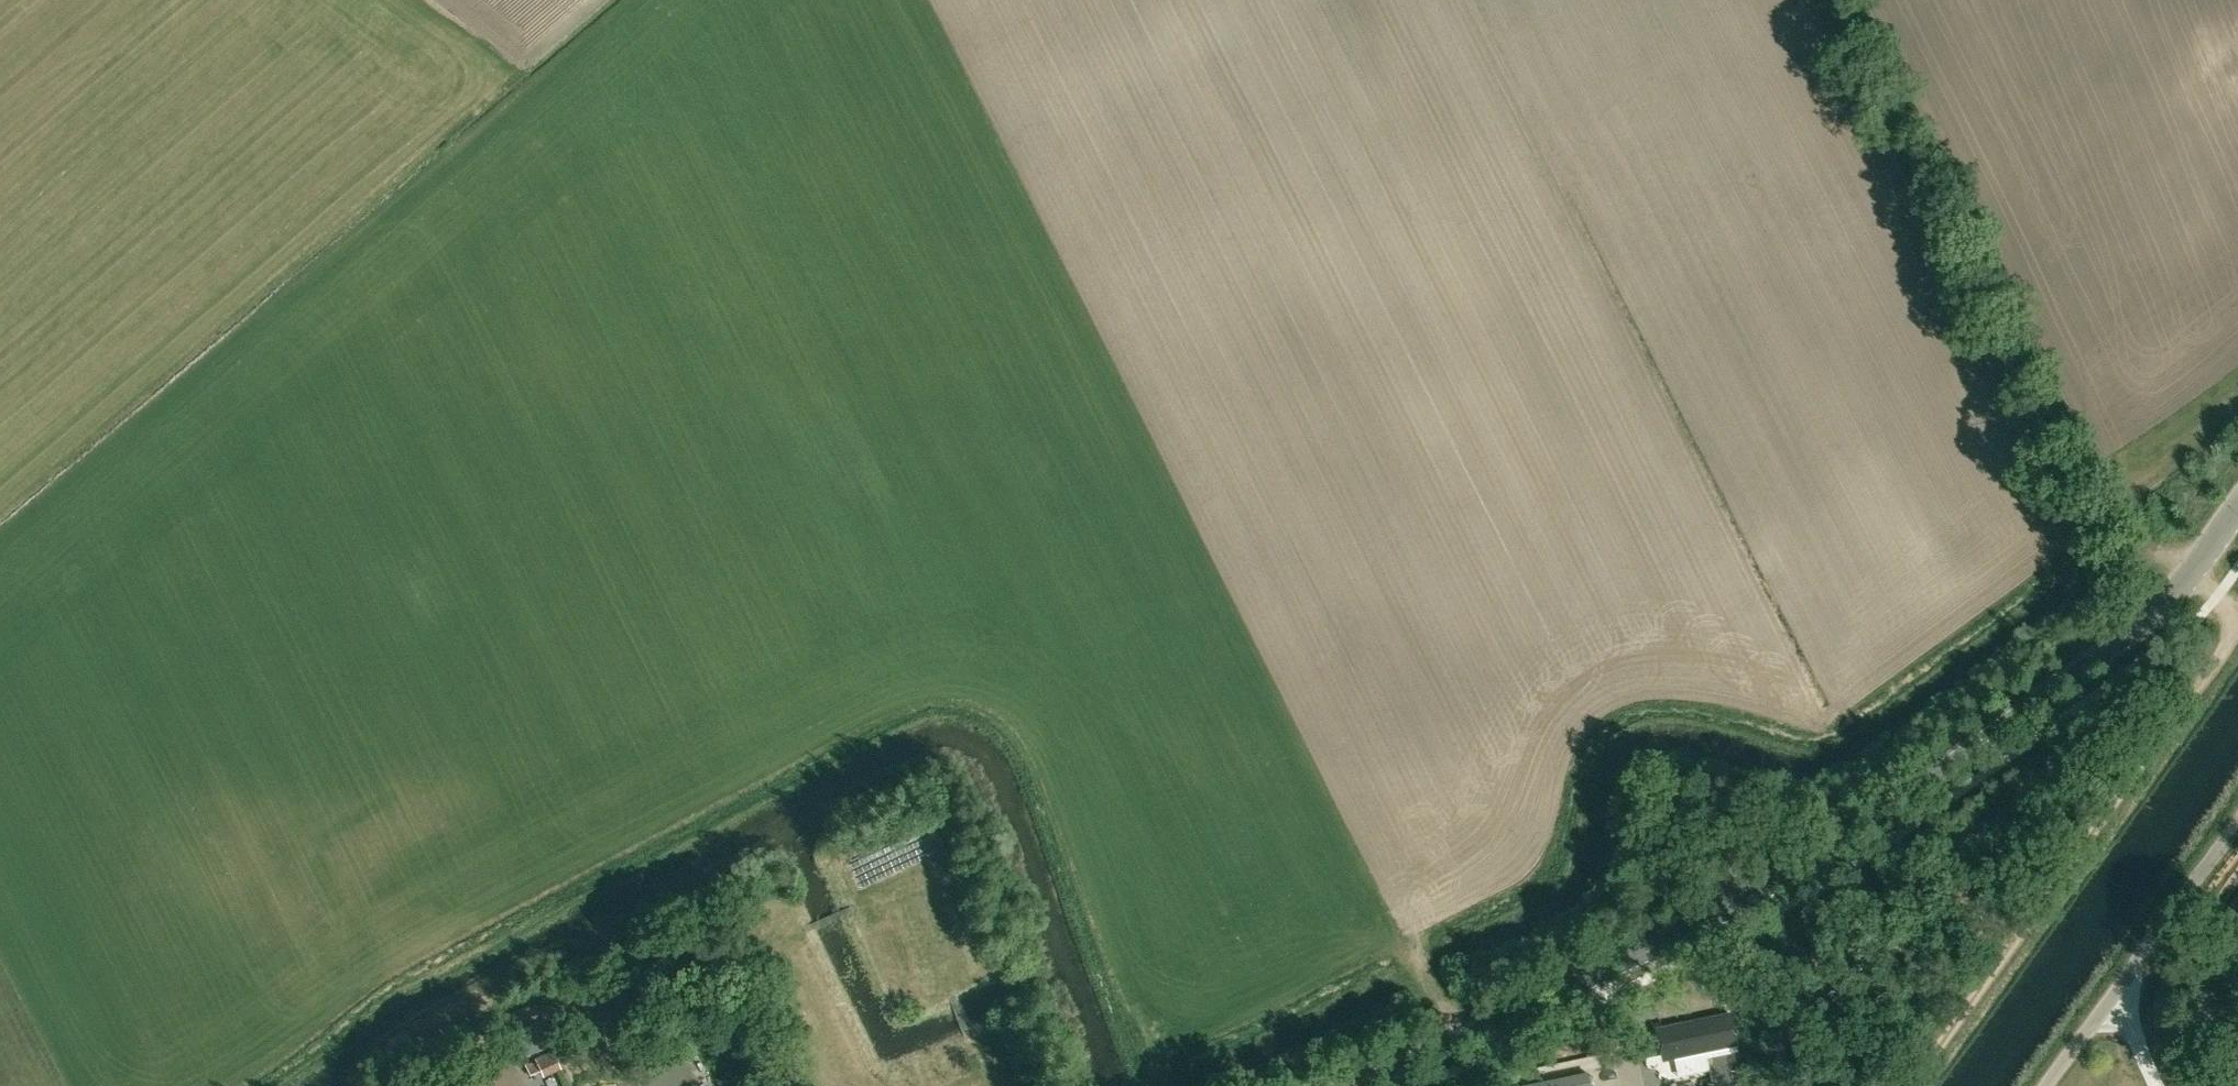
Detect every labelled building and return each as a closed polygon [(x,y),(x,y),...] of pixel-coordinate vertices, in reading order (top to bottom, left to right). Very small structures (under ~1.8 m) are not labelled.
[(554,1051),(534,1060),(524,1064),(530,1076),(539,1072),(542,1078),(562,1070),(554,1051)] [(1713,1073),(1731,1069),(1727,1052),(1709,1056),(1713,1073)] [(1731,1069),(1713,1073),(1715,1085),(1723,1085),(1734,1084),(1731,1069)]
